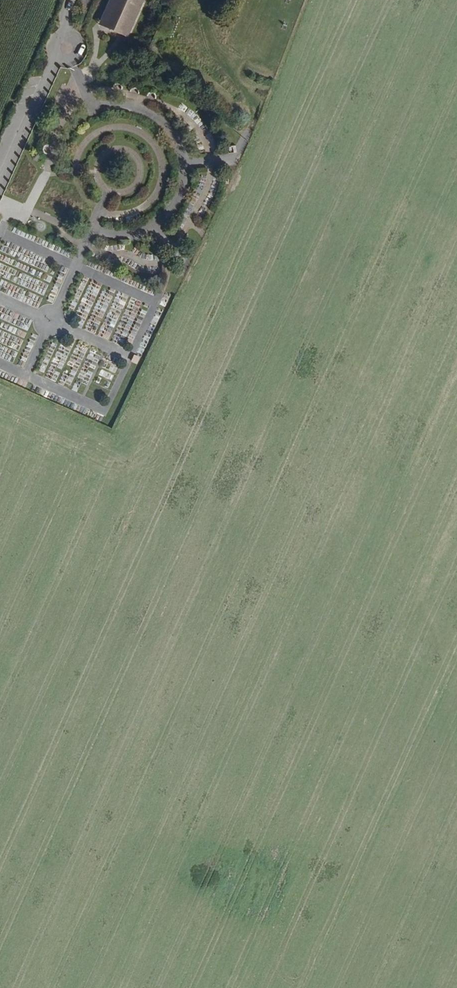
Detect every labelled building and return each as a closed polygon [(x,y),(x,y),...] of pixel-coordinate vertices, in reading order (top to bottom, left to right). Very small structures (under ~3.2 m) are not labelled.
[(99,24),(129,36),(145,0),(110,0),(99,24)]
